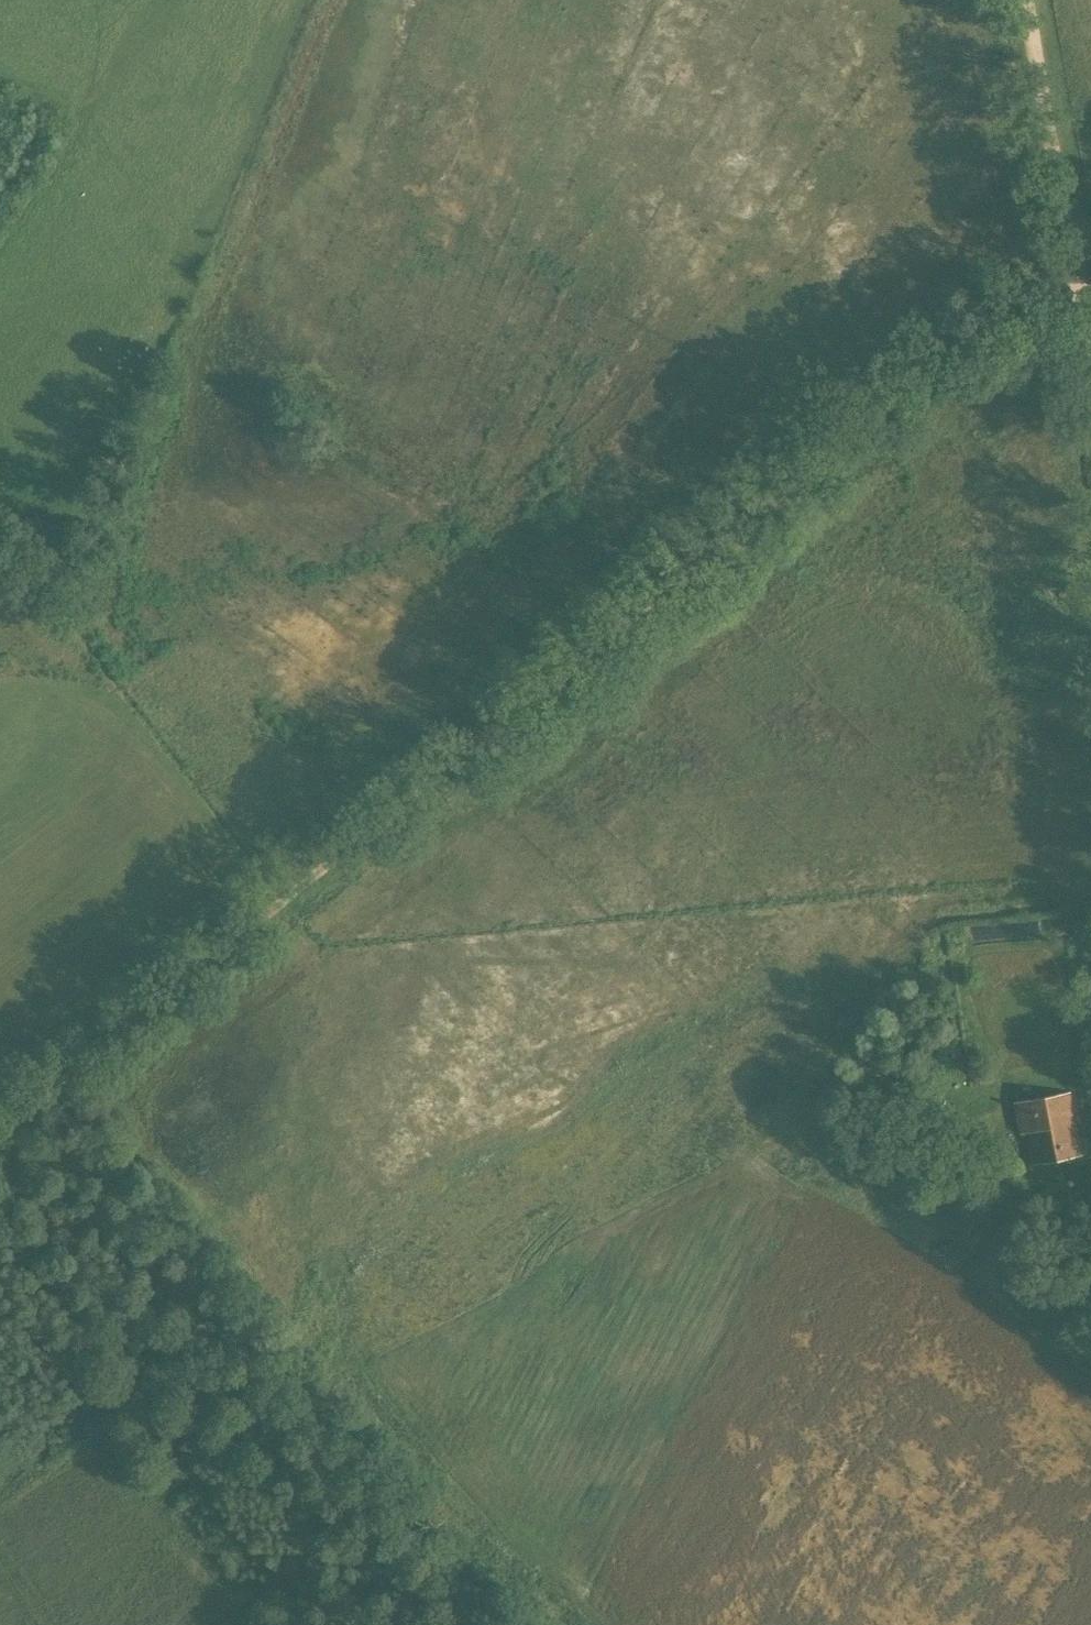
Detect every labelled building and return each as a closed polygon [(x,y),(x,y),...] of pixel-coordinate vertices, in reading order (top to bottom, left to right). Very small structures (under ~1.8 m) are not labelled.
[(1021,1133),(1026,1132),(1032,1164),(1081,1154),(1069,1093),(1015,1103),(1021,1133)]
